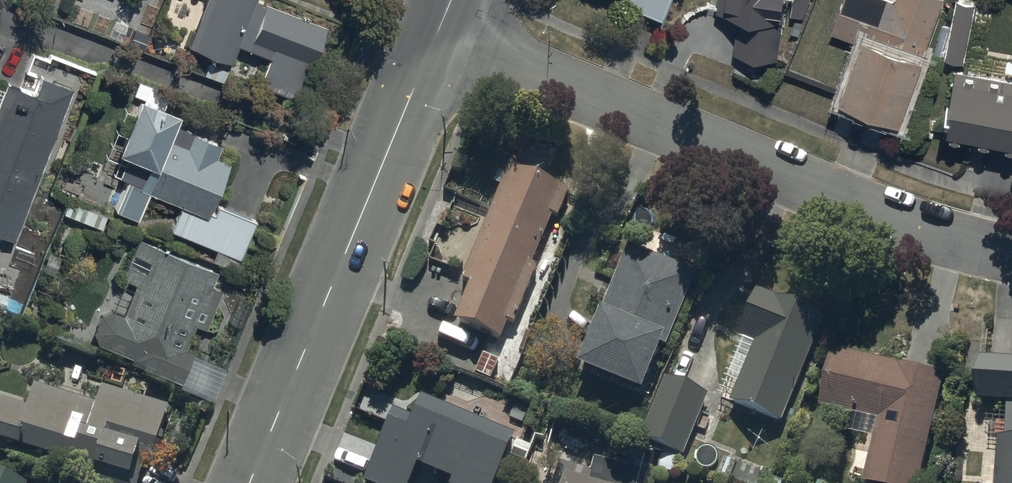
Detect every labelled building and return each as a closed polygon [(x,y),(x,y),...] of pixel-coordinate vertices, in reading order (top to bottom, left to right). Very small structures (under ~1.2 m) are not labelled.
[(188,49),(235,65),(240,52),(269,62),(260,88),(301,102),(314,65),(317,66),(330,29),(257,3),(258,0),(206,0),(188,49)] [(622,7),(660,23),(671,0),(625,0),(622,7)] [(718,14),(738,20),(733,56),(777,66),(786,0),(720,0),(718,14)] [(887,0),(843,0),(832,35),(860,45),(840,106),(904,127),(946,0),(894,0),(893,2),(887,0)] [(977,5),(958,1),(945,60),(963,64),(977,5)] [(958,72),(947,135),(1011,147),(1011,82),(958,72)] [(74,92),(44,81),(37,98),(7,87),(0,105),(0,238),(16,244),(74,92)] [(214,265),(237,274),(258,222),(217,206),(234,164),(221,159),(225,148),(179,129),(183,120),(143,105),(114,176),(130,183),(118,214),(141,223),(151,198),(183,211),(174,234),(219,252),(214,265)] [(531,267),(550,220),(558,224),(569,196),(510,172),(464,285),(472,288),(457,326),(500,344),(507,327),(516,331),(541,271),(531,267)] [(198,327),(207,331),(223,293),(213,289),(219,276),(139,242),(122,282),(137,288),(125,318),(114,313),(103,317),(95,335),(100,347),(133,361),(132,364),(183,386),(196,355),(187,352),(198,327)] [(696,279),(628,248),(577,375),(641,403),(696,279)] [(823,322),(756,297),(738,342),(754,348),(730,409),(782,429),(823,322)] [(825,409),(880,423),(865,482),(922,482),(947,381),(838,354),(825,409)] [(982,405),(1011,407),(1011,367),(984,365),(982,405)] [(110,482),(137,482),(148,451),(153,453),(168,405),(100,384),(95,400),(34,382),(26,406),(0,398),(0,433),(17,438),(15,444),(89,466),(86,476),(110,482)] [(708,400),(665,383),(641,443),(684,460),(708,400)] [(422,402),(413,424),(392,415),(364,482),(415,482),(419,472),(446,482),(498,482),(515,441),(422,402)] [(1010,441),(1002,440),(999,482),(1011,482),(1011,412),(1010,441)] [(567,472),(559,471),(556,482),(640,482),(642,476),(595,464),(591,479),(567,472)] [(0,467),(0,482),(27,482),(28,479),(0,467)]
